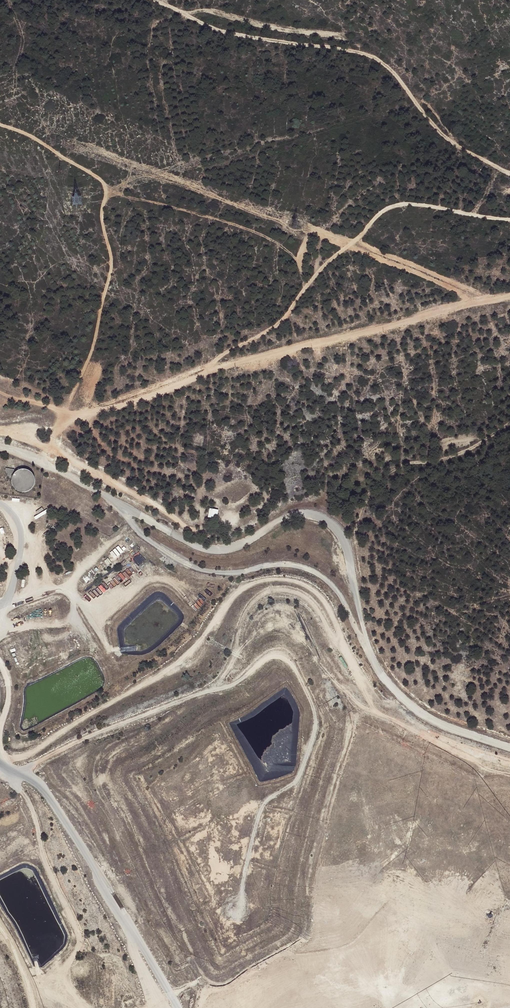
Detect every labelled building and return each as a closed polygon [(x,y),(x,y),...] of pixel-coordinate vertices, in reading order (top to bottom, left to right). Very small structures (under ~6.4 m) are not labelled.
[(34,485),(35,482),(35,478),(34,475),(32,472),(28,470),(25,469),(21,469),(18,471),(15,473),(13,476),(13,480),(13,484),(15,487),(18,490),(21,492),(25,492),(29,491),(32,488),(34,485)] [(217,519),(218,509),(209,508),(208,519),(217,519)] [(123,575),(129,579),(134,571),(128,568),(123,575)]
